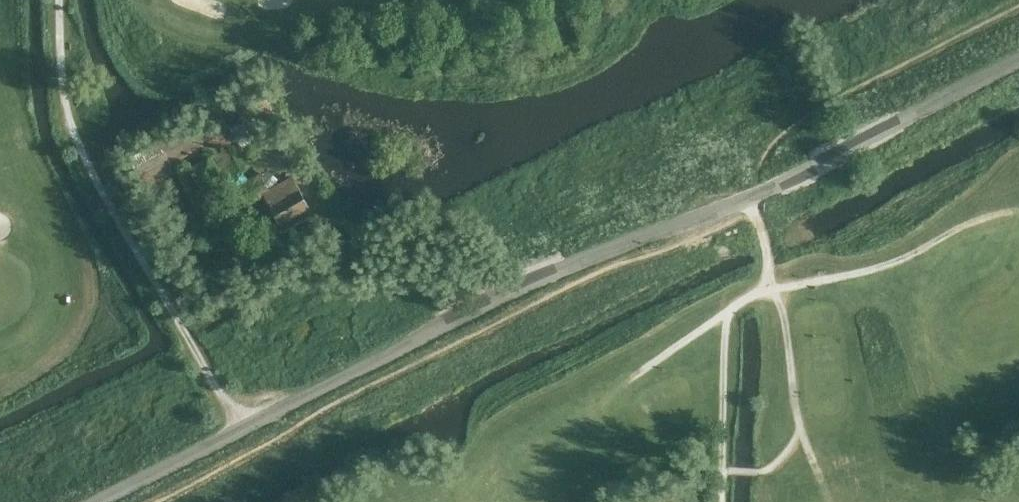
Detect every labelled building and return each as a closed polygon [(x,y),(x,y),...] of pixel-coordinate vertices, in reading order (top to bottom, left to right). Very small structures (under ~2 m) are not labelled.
[(310,207),(293,177),(264,193),(281,223),(310,207)] [(258,197),(250,182),(239,189),(240,191),(247,203),(258,197)]
